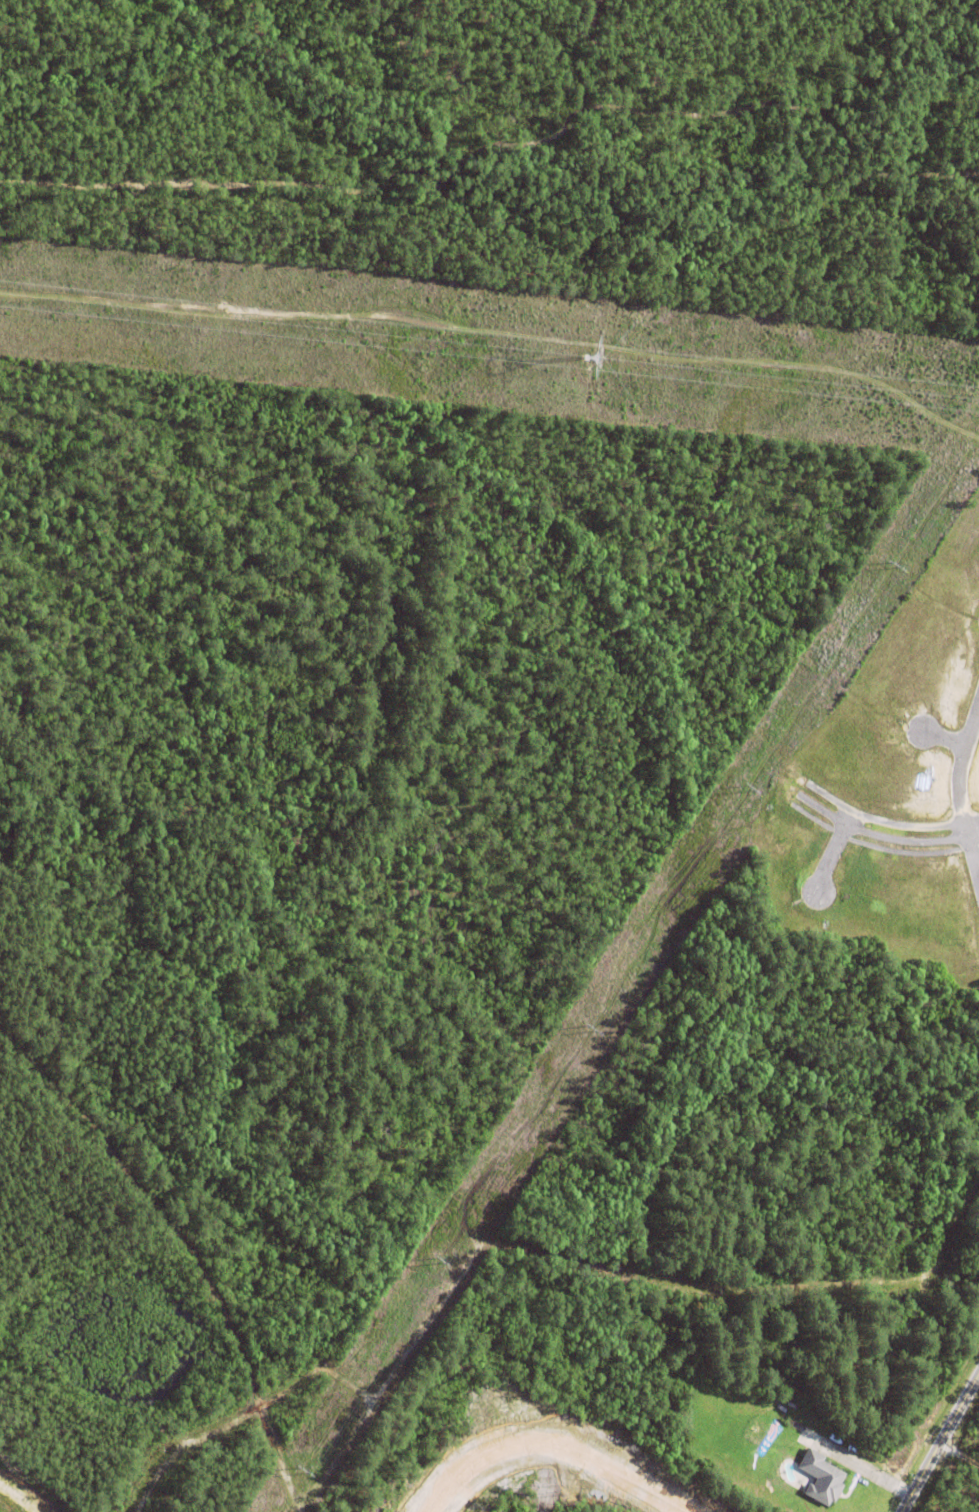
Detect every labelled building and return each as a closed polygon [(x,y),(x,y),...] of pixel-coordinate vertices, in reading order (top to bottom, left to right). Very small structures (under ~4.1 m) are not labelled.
[(831,1503),(828,1509),(804,1496),(810,1486),(813,1487),(817,1480),(798,1470),(809,1449),(825,1458),(823,1463),(846,1475),(841,1485),(844,1487),(834,1505),(831,1503)]
